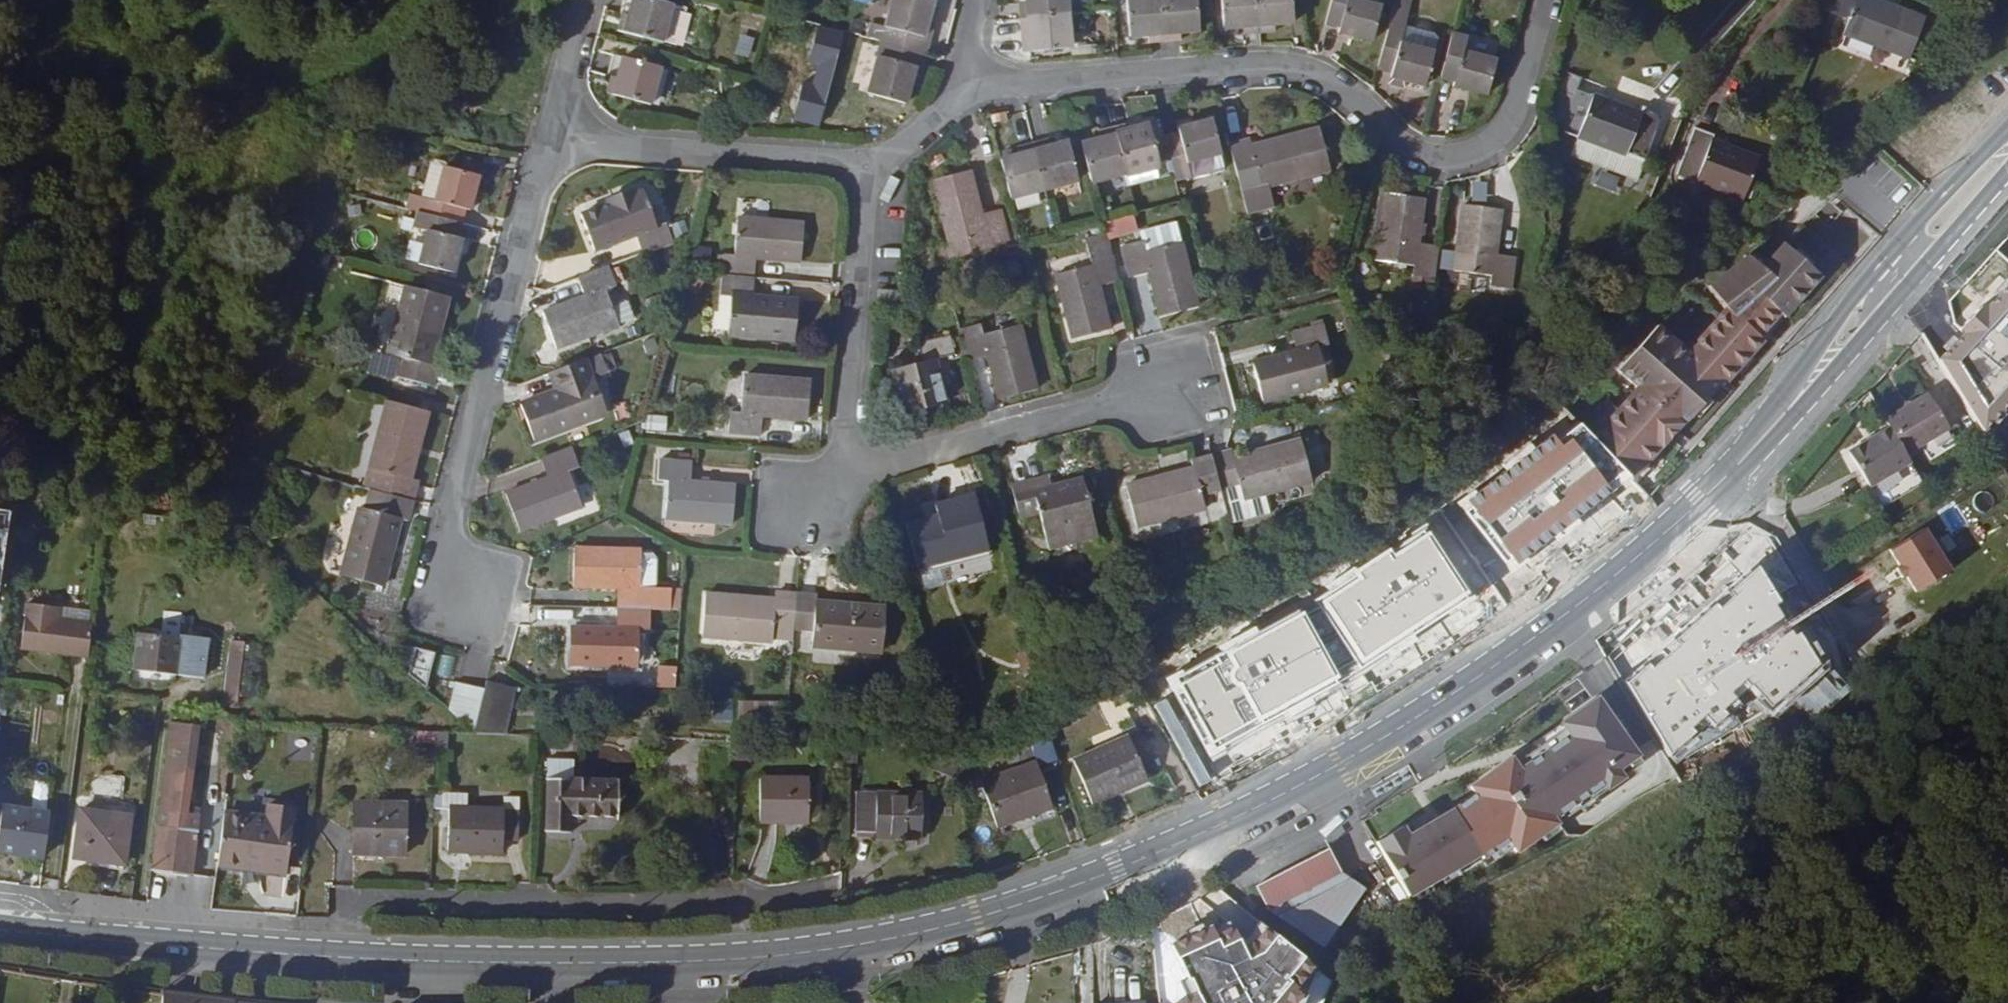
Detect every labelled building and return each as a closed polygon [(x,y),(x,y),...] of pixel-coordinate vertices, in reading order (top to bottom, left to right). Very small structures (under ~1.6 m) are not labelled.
[(690,0),(629,0),(624,19),(681,33),(690,0)] [(927,9),(930,0),(890,0),(882,29),(924,39),(931,10),(927,9)] [(1138,24),(1153,22),(1154,30),(1173,28),(1169,0),(1135,0),(1138,24)] [(1204,0),(1169,0),(1173,28),(1186,27),(1186,19),(1206,17),(1204,0)] [(1265,0),(1229,0),(1231,16),(1250,14),(1251,21),(1267,19),(1265,0)] [(1297,0),(1265,0),(1267,19),(1280,18),(1279,11),(1298,9),(1297,0)] [(1327,10),(1341,14),(1339,18),(1373,27),(1380,0),(1329,0),(1327,10)] [(1380,55),(1393,59),(1392,63),(1426,73),(1436,38),(1402,28),(1410,0),(1395,0),(1380,55)] [(1854,2),(1848,19),(1912,43),(1926,4),(1917,0),(1850,0),(1854,2)] [(1072,2),(1025,6),(1027,31),(1035,30),(1036,40),(1075,35),(1072,2)] [(1454,22),(1442,63),(1457,68),(1456,71),(1490,82),(1500,48),(1465,38),(1468,26),(1454,22)] [(912,66),(917,68),(924,39),(882,29),(869,81),(906,90),(912,66)] [(625,66),(620,83),(657,93),(668,57),(631,46),(625,66)] [(619,64),(614,81),(620,83),(625,66),(619,64)] [(664,70),(655,100),(665,103),(674,73),(664,70)] [(1647,151),(1664,104),(1646,97),(1644,101),(1598,84),(1583,126),(1647,151)] [(1183,113),(1184,117),(1172,120),(1184,162),(1196,159),(1193,148),(1227,139),(1217,105),(1183,113)] [(1134,159),(1162,152),(1167,151),(1156,112),(1137,117),(1135,110),(1122,114),(1134,159)] [(1260,133),(1257,124),(1238,129),(1247,161),(1266,156),(1270,169),(1336,152),(1325,112),(1292,121),(1293,124),(1260,133)] [(1090,129),(1099,168),(1134,159),(1122,114),(1107,118),(1109,124),(1090,129)] [(1715,124),(1698,117),(1680,162),(1746,188),(1762,145),(1714,128),(1715,124)] [(1641,167),(1647,151),(1583,126),(1576,142),(1641,167)] [(1058,137),(1056,129),(1042,133),(1053,177),(1087,168),(1077,132),(1058,137)] [(1053,177),(1042,133),(1025,137),(1027,145),(1010,149),(1019,185),(1053,177)] [(440,191),(449,157),(453,158),(450,153),(443,151),(436,156),(428,188),(440,191)] [(1165,165),(1162,152),(1134,159),(1138,172),(1165,165)] [(478,200),(486,167),(453,158),(449,157),(440,191),(428,188),(424,202),(467,213),(471,199),(478,200)] [(994,223),(996,231),(1015,226),(1006,195),(988,200),(976,159),(939,170),(957,233),(994,223)] [(1438,262),(1441,232),(1422,229),(1427,185),(1389,180),(1381,244),(1418,249),(1417,260),(1438,262)] [(601,240),(643,225),(649,244),(680,233),(672,214),(665,217),(651,182),(589,204),(601,240)] [(424,202),(428,188),(416,185),(413,199),(424,202)] [(1461,256),(1499,260),(1498,271),(1515,273),(1518,243),(1501,241),(1506,196),(1468,191),(1461,256)] [(467,213),(424,202),(421,216),(433,219),(424,256),(461,265),(470,229),(464,227),(467,213)] [(730,262),(764,264),(765,245),(807,248),(810,210),(745,205),(742,243),(732,242),(730,262)] [(1188,228),(1151,238),(1148,227),(1130,233),(1138,263),(1156,259),(1168,301),(1204,291),(1188,228)] [(1116,315),(1109,288),(1129,283),(1116,236),(1098,241),(1100,250),(1064,260),(1081,325),(1116,315)] [(709,262),(710,248),(692,246),(691,261),(709,262)] [(614,256),(584,268),(590,286),(552,300),(566,337),(626,314),(612,278),(622,274),(614,256)] [(802,327),(804,290),(762,287),(764,264),(730,262),(728,284),(738,285),(735,322),(802,327)] [(411,349),(406,368),(436,376),(441,357),(432,355),(441,322),(447,324),(456,289),(414,278),(397,346),(411,349)] [(966,320),(975,352),(995,347),(1006,387),(1043,376),(1026,314),(989,324),(987,315),(966,320)] [(1335,334),(1330,314),(1299,321),(1305,342),(1263,353),(1272,388),(1335,372),(1326,336),(1335,334)] [(957,323),(938,329),(942,346),(899,358),(911,400),(953,389),(946,361),(966,355),(957,323)] [(529,394),(543,429),(604,405),(591,370),(601,366),(594,348),(563,360),(570,378),(529,394)] [(746,363),(742,401),(733,401),(731,420),(764,423),(766,403),(809,407),(812,368),(746,363)] [(601,366),(591,370),(604,405),(614,401),(601,366)] [(1888,412),(1891,417),(1910,446),(1927,434),(1935,449),(1962,433),(1932,386),(1888,412)] [(379,459),(393,463),(388,481),(420,489),(425,470),(412,467),(420,434),(426,436),(435,402),(397,392),(379,459)] [(643,431),(665,435),(668,417),(645,414),(643,431)] [(1876,475),(1913,451),(1910,446),(1891,417),(1856,441),(1876,475)] [(577,437),(547,448),(554,467),(515,483),(528,518),(588,494),(575,459),(585,455),(577,437)] [(1529,493),(1554,525),(1569,513),(1573,518),(1605,494),(1601,488),(1616,477),(1590,444),(1529,493)] [(697,450),(669,448),(667,468),(673,468),(670,506),(737,512),(741,474),(696,470),(697,450)] [(1275,501),(1322,489),(1312,449),(1278,457),(1279,462),(1245,471),(1243,463),(1225,467),(1234,499),(1252,494),(1255,506),(1275,501)] [(1046,501),(1051,518),(1097,506),(1086,463),(1057,471),(1055,465),(1020,475),(1028,506),(1046,501)] [(1216,516),(1213,504),(1234,499),(1225,467),(1205,473),(1207,481),(1175,489),(1174,485),(1138,494),(1149,534),(1216,516)] [(369,498),(353,564),(391,575),(400,541),(395,540),(403,507),(415,510),(420,489),(388,481),(383,502),(369,498)] [(987,516),(978,483),(942,492),(945,500),(915,508),(926,550),(973,538),(969,521),(987,516)] [(1252,494),(1234,499),(1242,531),(1280,521),(1275,501),(1255,506),(1252,494)] [(1521,531),(1502,498),(1468,519),(1487,551),(1521,531)] [(1407,500),(1396,507),(1405,520),(1415,514),(1407,500)] [(1051,518),(1055,532),(1101,521),(1097,506),(1051,518)] [(583,575),(626,577),(625,597),(658,598),(658,578),(647,577),(648,541),(584,539),(583,575)] [(1375,583),(1394,614),(1429,593),(1410,562),(1375,583)] [(781,628),(782,616),(801,617),(804,586),(784,584),(784,592),(750,590),(751,583),(714,580),(711,623),(781,628)] [(821,632),(890,637),(894,595),(857,592),(857,598),(823,596),(824,588),(804,586),(801,617),(822,619),(821,632)] [(28,637),(94,646),(98,613),(73,610),(72,613),(65,613),(66,596),(35,592),(28,637)] [(647,617),(658,618),(658,598),(625,597),(624,617),(582,616),(580,653),(646,655),(647,617)] [(1681,688),(1736,656),(1713,615),(1657,647),(1681,688)] [(662,618),(658,618),(647,617),(646,655),(661,656),(662,618)] [(216,632),(146,623),(141,659),(211,669),(216,632)] [(417,665),(433,679),(443,641),(425,636),(417,665)] [(230,691),(245,693),(252,641),(238,640),(230,691)] [(1314,649),(1279,666),(1298,709),(1354,682),(1336,644),(1316,654),(1314,649)] [(480,674),(458,668),(451,696),(470,713),(480,674)] [(483,720),(491,720),(504,670),(496,668),(493,678),(483,720)] [(1157,687),(1176,728),(1199,716),(1208,733),(1265,703),(1246,668),(1189,697),(1179,676),(1157,687)] [(512,672),(504,670),(491,720),(501,721),(502,714),(512,672)] [(512,672),(502,714),(506,714),(517,673),(512,672)] [(477,720),(483,720),(493,678),(480,674),(470,713),(477,720)] [(712,721),(731,722),(732,700),(713,700),(712,721)] [(777,724),(777,702),(741,703),(741,725),(777,724)] [(1615,773),(1585,710),(1555,726),(1560,735),(1537,746),(1533,738),(1496,757),(1518,799),(1559,789),(1556,785),(1580,772),(1587,782),(1615,773)] [(201,714),(177,711),(158,857),(198,863),(206,804),(191,802),(201,714)] [(1152,766),(1134,726),(1081,750),(1099,793),(1123,783),(1121,778),(1152,766)] [(1560,735),(1555,726),(1533,738),(1537,746),(1560,735)] [(416,731),(415,746),(446,749),(448,734),(416,731)] [(1056,799),(1042,752),(984,771),(998,818),(1056,799)] [(555,755),(555,773),(580,773),(580,755),(555,755)] [(623,759),(608,759),(608,773),(623,773),(623,759)] [(814,769),(766,768),(766,811),(814,810),(814,769)] [(623,773),(608,773),(580,773),(555,773),(555,825),(576,826),(577,811),(623,811),(623,773)] [(441,799),(455,799),(489,800),(489,785),(441,783),(441,799)] [(928,783),(865,784),(865,822),(884,822),(884,828),(929,828),(928,783)] [(302,795),(233,785),(224,849),(293,858),(302,795)] [(2,835),(48,841),(54,799),(8,793),(2,835)] [(134,801),(86,795),(80,844),(98,847),(98,852),(127,855),(134,801)] [(416,797),(362,796),(362,845),(415,847),(416,797)] [(489,800),(455,799),(454,840),(507,841),(508,828),(524,829),(525,801),(489,800)] [(1359,888),(1339,869),(1327,845),(1256,882),(1270,906),(1313,947),(1359,888)] [(1427,847),(1391,866),(1402,885),(1437,866),(1427,847)] [(1255,977),(1197,996),(1199,1002),(1263,1002),(1255,977)] [(237,994),(162,986),(161,1002),(236,1002),(237,994)]
